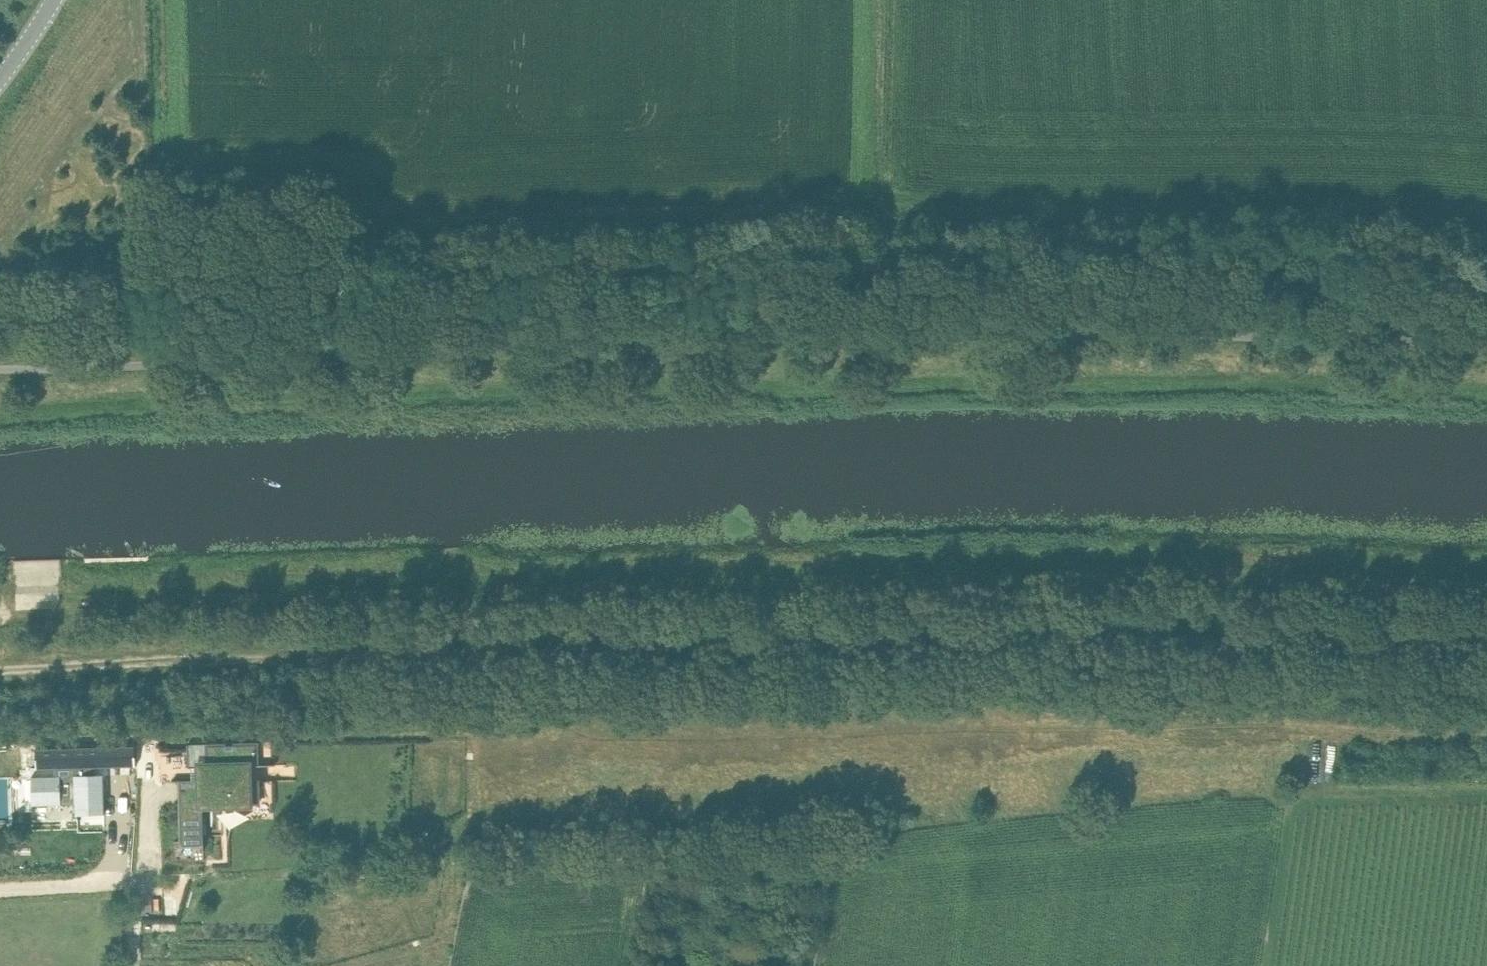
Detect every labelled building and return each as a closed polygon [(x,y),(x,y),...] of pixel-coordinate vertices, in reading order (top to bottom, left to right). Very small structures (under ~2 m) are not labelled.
[(258,742),(187,744),(188,767),(195,766),(195,781),(178,782),(180,845),(204,844),(202,810),(254,808),(254,804),(260,804),(259,779),(253,779),(253,765),(259,765),(258,742)] [(31,767),(26,767),(26,816),(101,814),(101,774),(90,774),(90,767),(134,766),(134,745),(31,748),(31,767)]
